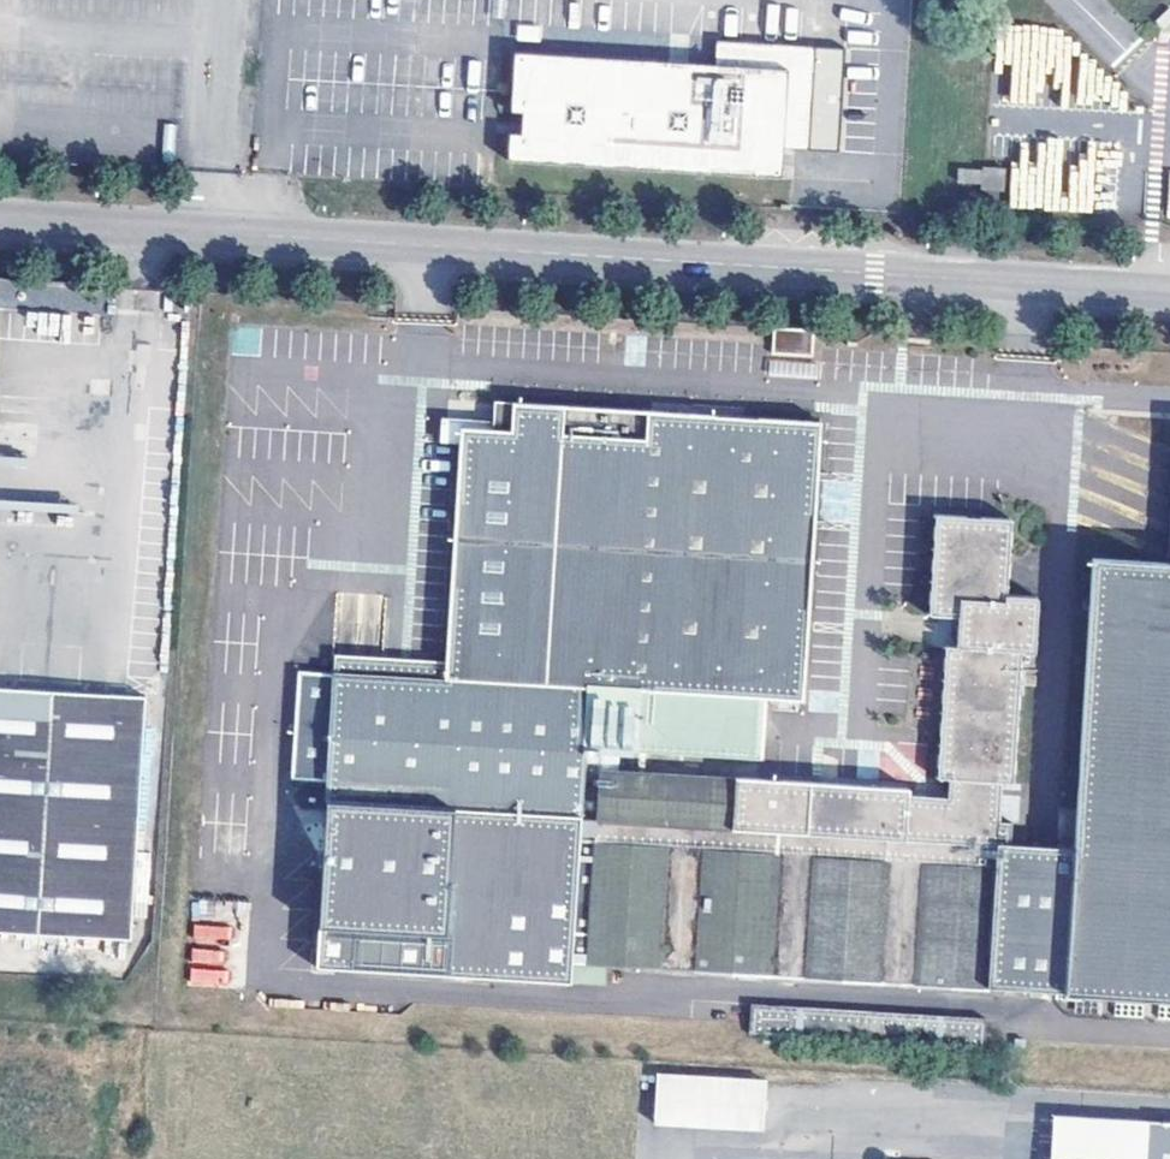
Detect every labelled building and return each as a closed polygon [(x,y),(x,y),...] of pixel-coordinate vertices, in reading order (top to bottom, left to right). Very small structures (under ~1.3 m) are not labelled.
[(567,59),(515,55),(511,115),(523,116),(521,137),(509,137),(508,163),(560,167),(562,137),(586,139),(584,168),(781,182),(783,153),(811,156),(818,52),(719,45),(716,97),(668,93),(669,77),(590,71),(589,89),(565,87),(567,59)] [(718,69),(567,59),(565,87),(589,89),(590,71),(669,77),(668,93),(716,97),(718,69)] [(586,139),(562,137),(560,167),(584,168),(586,139)] [(981,167),(980,192),(1006,193),(1007,168),(981,167)] [(979,176),(956,175),(956,188),(978,189),(979,176)] [(815,361),(816,330),(777,328),(775,357),(815,361)] [(1169,602),(1091,599),(1076,885),(1072,884),(998,881),(1000,858),(1013,859),(1014,833),(1001,832),(1002,821),(1014,822),(1016,784),(1022,654),(1035,654),(1038,597),(1009,596),(1014,523),(940,516),(932,616),(959,619),(958,647),(950,647),(939,780),(951,780),(949,797),(911,795),(911,790),(604,772),(605,752),(767,762),(770,701),(808,703),(820,431),(527,410),(525,438),(475,435),(461,682),(298,672),(291,782),(330,785),(317,965),(572,983),(574,967),(610,970),(661,973),(661,971),(695,973),(696,976),(777,982),(777,979),(804,979),(805,983),(884,990),(885,985),(914,986),(916,990),(1169,1005),(1169,586),(1169,602)] [(133,939),(145,696),(0,686),(0,932),(133,939)] [(1058,846),(1073,847),(1076,809),(1061,808),(1058,846)] [(194,928),(195,941),(225,938),(224,926),(194,928)] [(192,948),(188,983),(221,987),(225,952),(192,948)] [(574,967),(572,983),(610,985),(610,970),(574,967)] [(751,1043),(788,1045),(985,1059),(986,1023),(790,1012),(752,1010),(751,1043)] [(766,1080),(659,1072),(656,1119),(764,1126),(766,1080)] [(1054,1158),(1169,1158),(1169,1125),(1056,1118),(1054,1158)]
